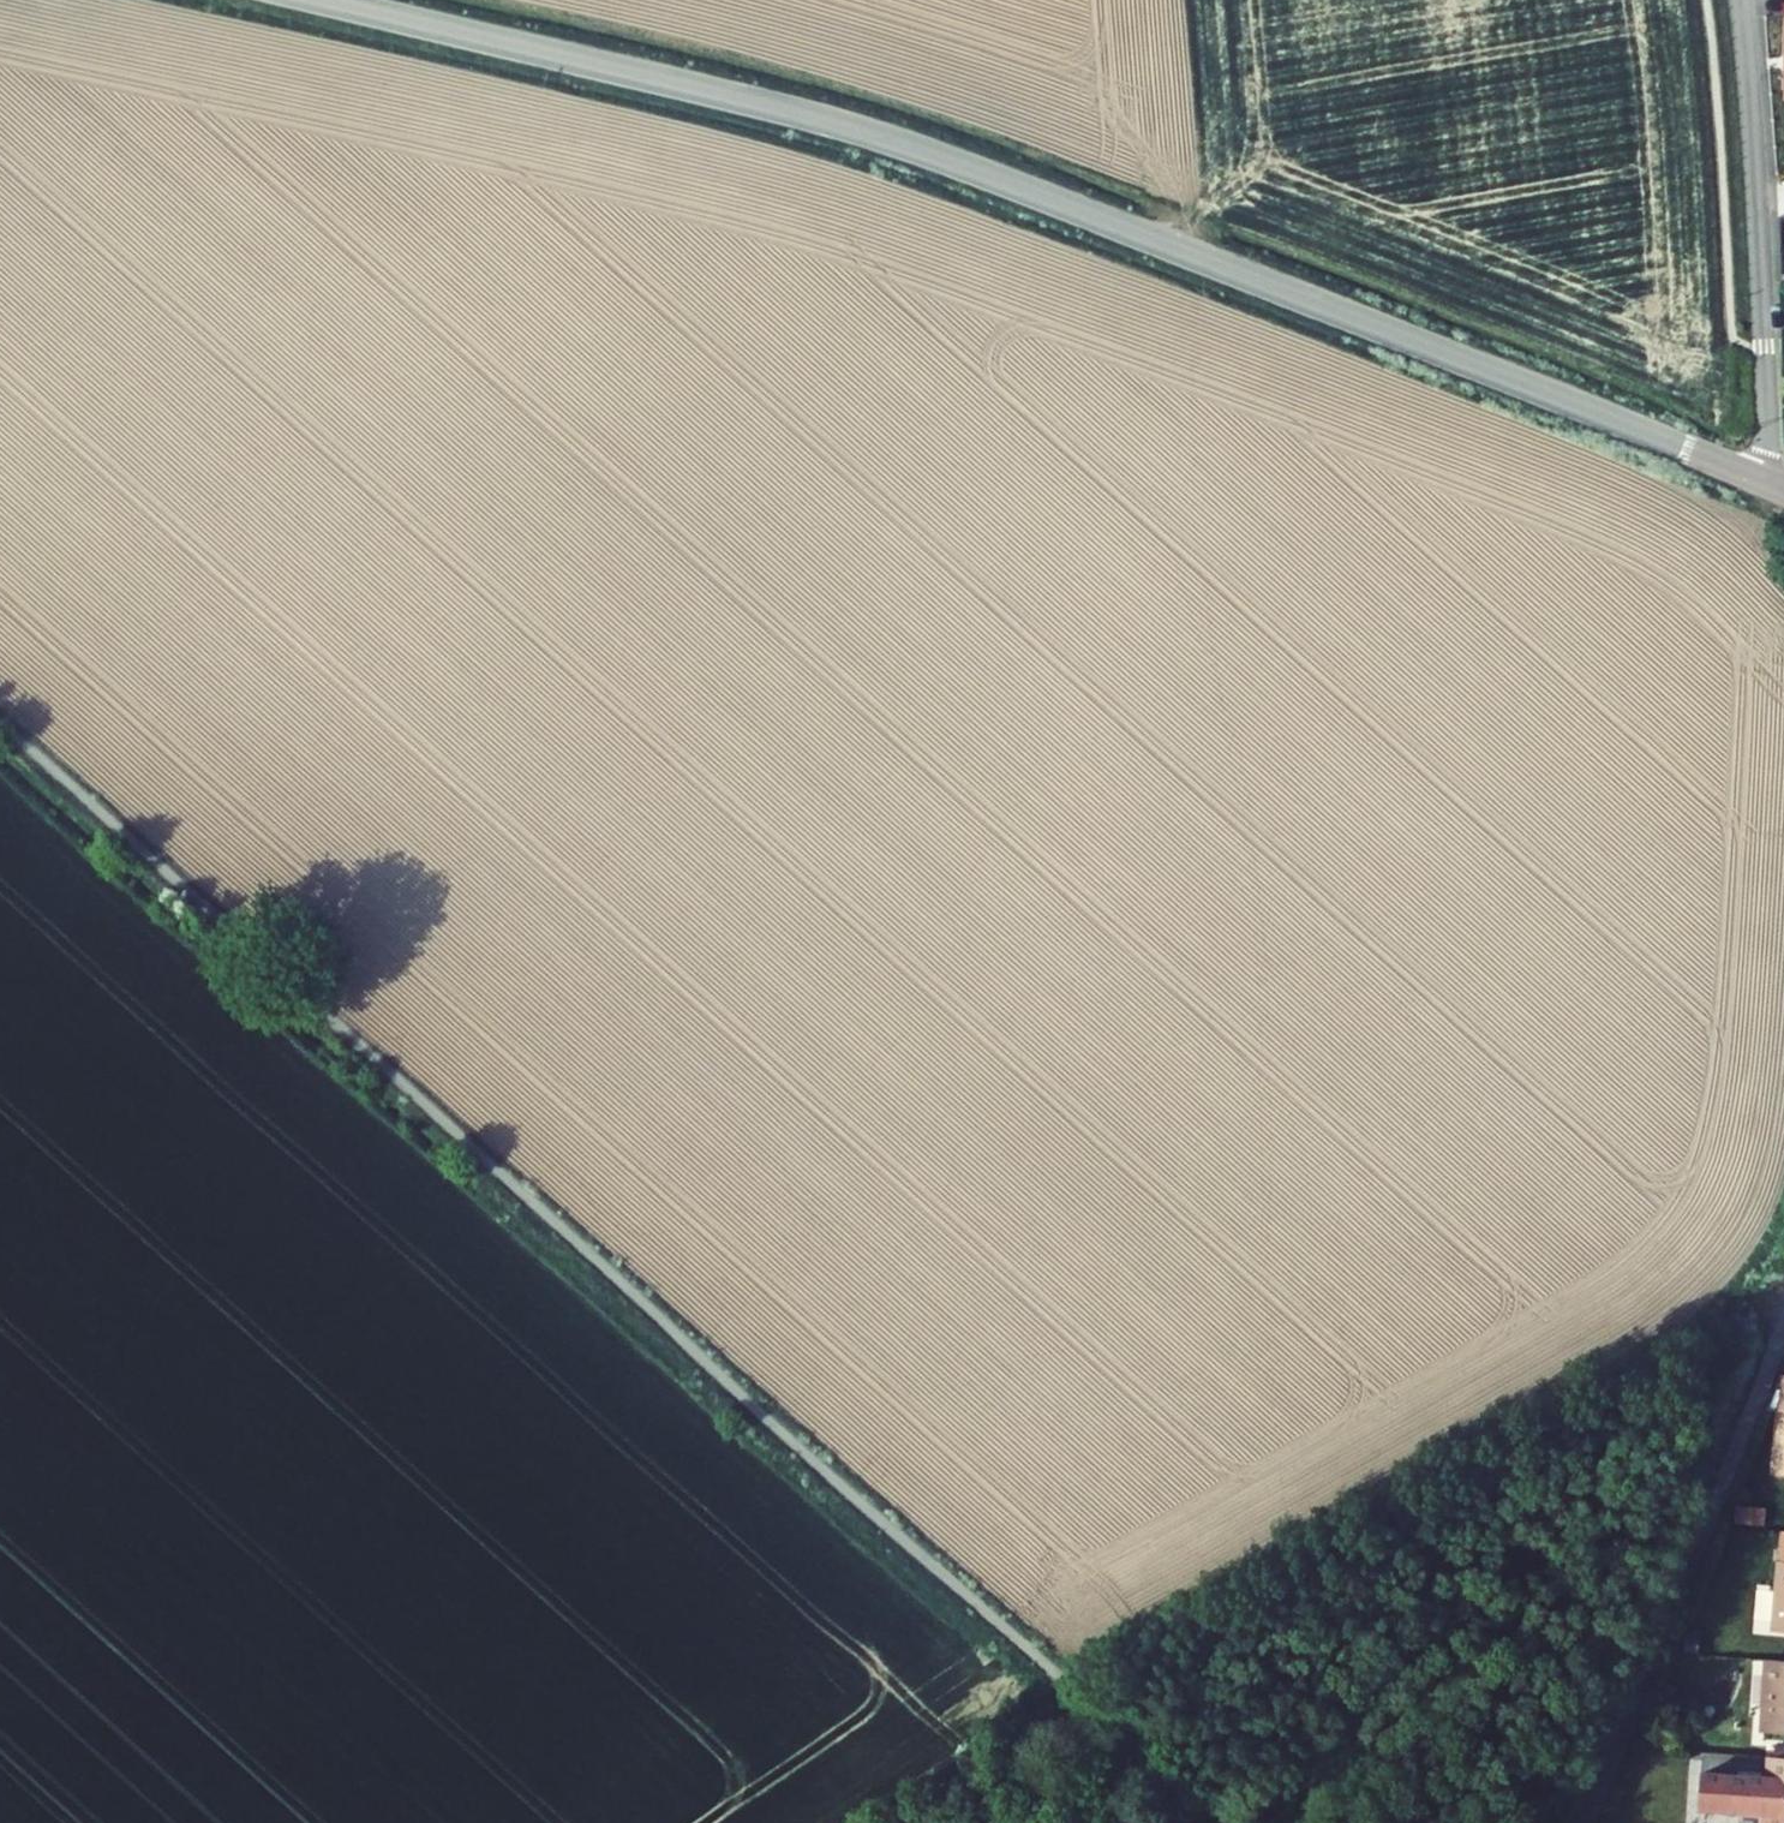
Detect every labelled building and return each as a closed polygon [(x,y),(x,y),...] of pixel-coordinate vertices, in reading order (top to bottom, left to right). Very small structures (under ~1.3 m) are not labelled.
[(1778,1744),(1774,1784),(1758,1783),(1755,1822),(1764,1822),(1783,1822),(1783,1745),(1778,1744)]
